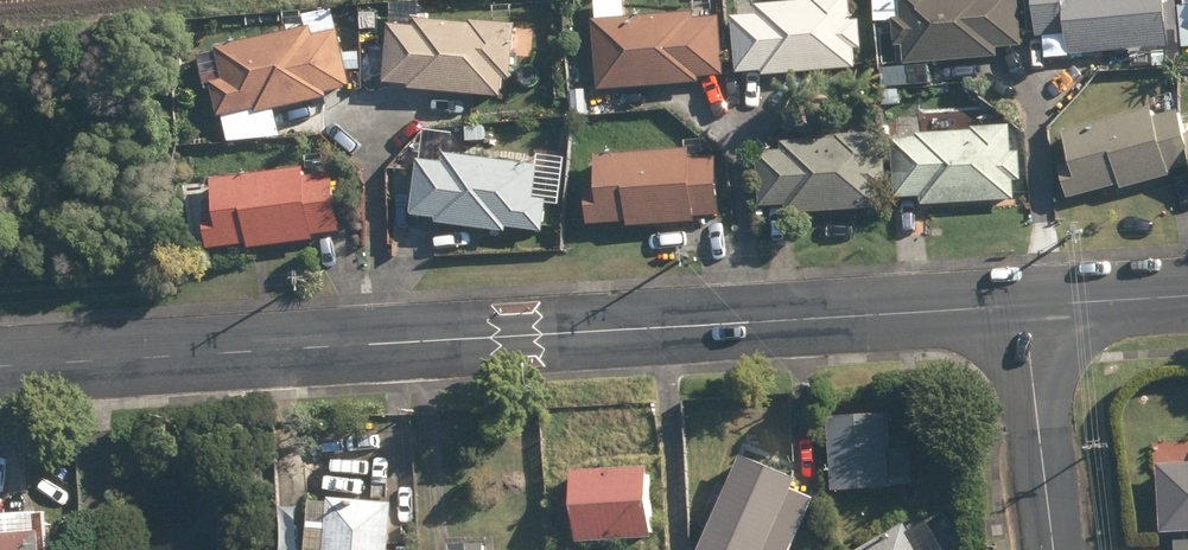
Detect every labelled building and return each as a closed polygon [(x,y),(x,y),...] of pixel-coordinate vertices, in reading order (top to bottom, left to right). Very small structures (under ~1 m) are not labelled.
[(597,91),(697,82),(697,79),(722,77),(717,16),(692,18),(692,12),(623,18),(622,0),(592,0),(593,20),(590,20),(597,91)] [(760,77),(854,69),(853,51),(860,50),(858,20),(850,21),(849,0),(809,0),(809,1),(753,5),(754,16),(731,18),(735,74),(760,72),(760,77)] [(902,65),(997,57),(996,49),(1019,47),(1016,0),(897,0),(898,19),(891,20),(892,47),(900,46),(902,65)] [(1066,55),(1167,46),(1164,0),(1032,0),(1035,37),(1065,35),(1066,55)] [(359,20),(359,36),(375,37),(375,19),(359,20)] [(407,88),(499,97),(501,79),(507,79),(512,26),(468,21),(467,27),(412,21),(411,27),(387,25),(381,82),(407,84),(407,88)] [(209,83),(216,117),(252,109),(253,114),(325,98),(324,94),(348,89),(335,30),(310,35),(308,27),(213,48),(220,80),(209,83)] [(357,50),(344,51),(344,69),(358,69),(357,50)] [(885,89),(886,100),(906,100),(905,88),(885,89)] [(1061,133),(1067,166),(1057,169),(1065,200),(1119,186),(1120,191),(1169,177),(1167,173),(1187,167),(1187,164),(1180,137),(1173,112),(1152,118),(1149,108),(1061,133)] [(776,127),(785,134),(796,120),(787,113),(776,127)] [(457,139),(468,139),(468,127),(457,126),(457,139)] [(919,197),(919,205),(1014,202),(1013,182),(1020,181),(1018,152),(1010,153),(1008,126),(971,128),(971,132),(915,134),(915,138),(891,140),(893,199),(919,197)] [(783,206),(784,215),(880,209),(879,191),(886,191),(883,160),(876,161),(874,133),(834,136),(834,140),(779,143),(779,151),(754,152),(758,208),(783,206)] [(625,222),(625,228),(693,222),(693,218),(717,216),(713,157),(687,159),(686,150),(593,157),(596,191),(583,192),(586,225),(625,222)] [(432,225),(504,234),(505,229),(541,233),(545,200),(532,199),(537,165),(441,152),(440,164),(415,161),(408,215),(433,219),(432,225)] [(199,214),(202,249),(245,245),(246,248),(311,241),(311,237),(338,234),(331,174),(302,177),(300,169),(209,179),(209,214),(199,214)] [(402,169),(386,170),(387,187),(402,187),(402,169)] [(825,418),(831,492),(890,488),(884,414),(851,417),(850,412),(830,413),(831,419),(825,418)] [(812,499),(790,490),(795,480),(739,456),(697,549),(789,549),(812,499)] [(1157,533),(1187,532),(1187,463),(1154,465),(1157,533)] [(566,471),(571,545),(649,540),(645,466),(566,471)] [(389,503),(324,499),(323,504),(305,503),(301,549),(385,549),(389,503)] [(35,534),(33,534),(31,512),(0,515),(0,549),(37,549),(35,534)] [(808,526),(809,543),(821,542),(821,525),(808,526)] [(902,526),(861,549),(916,549),(902,526)] [(1174,542),(1174,549),(1187,549),(1187,541),(1174,542)]
